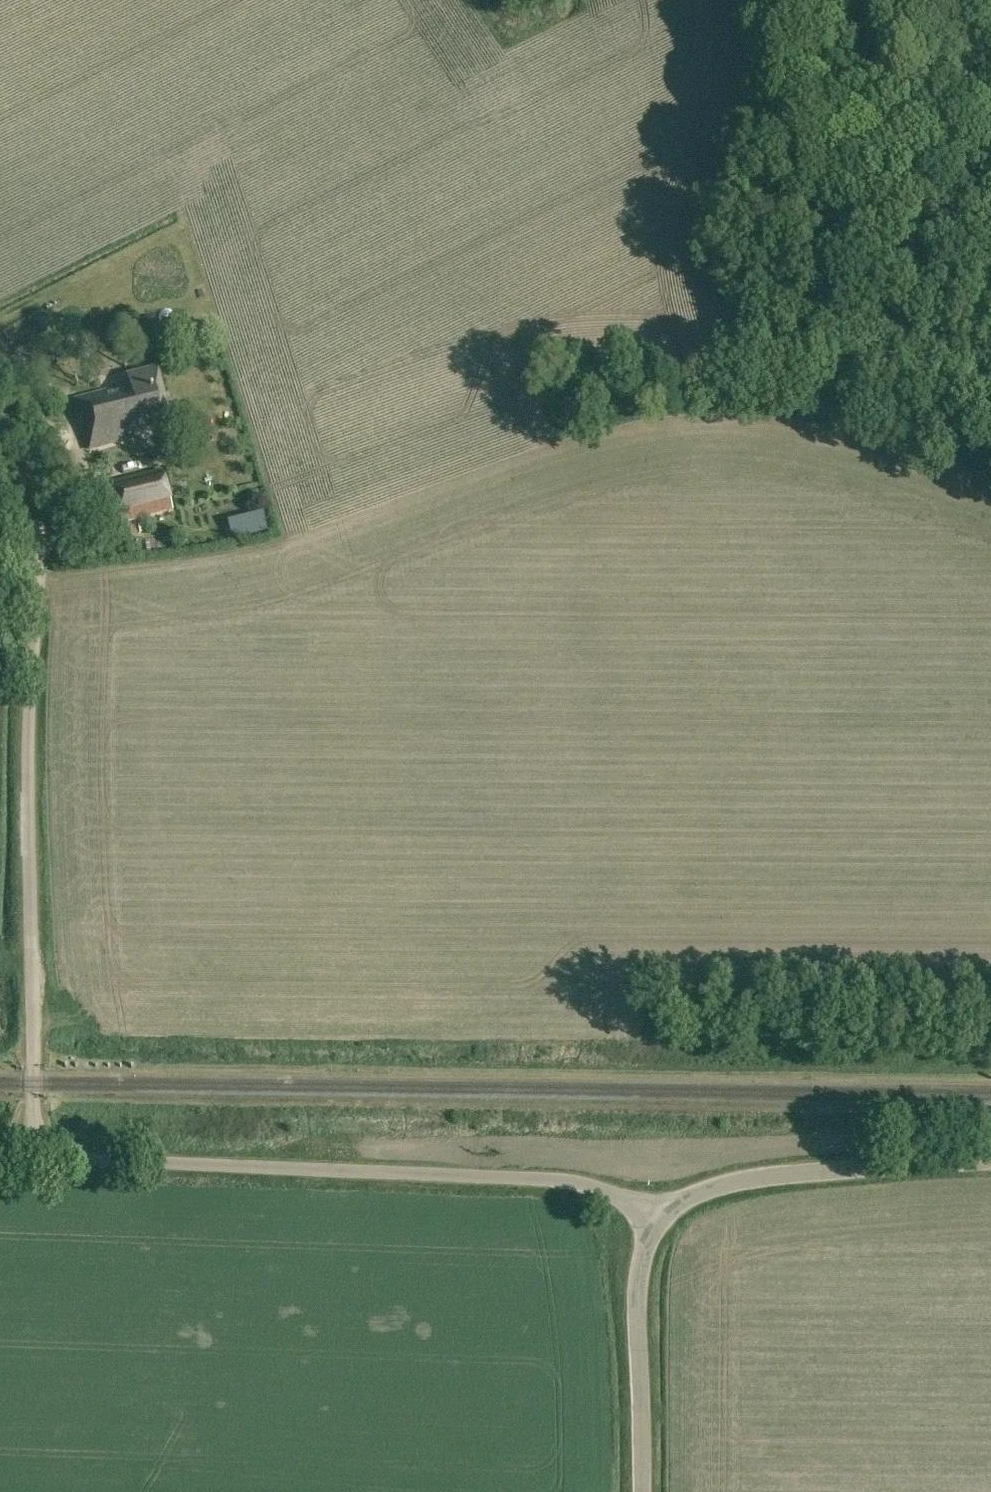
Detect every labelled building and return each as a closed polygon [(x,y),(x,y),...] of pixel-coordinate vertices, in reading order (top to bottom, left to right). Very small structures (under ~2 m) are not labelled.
[(76,399),(89,450),(136,437),(135,432),(171,422),(156,369),(127,377),(130,385),(76,399)] [(111,483),(122,523),(172,509),(162,470),(111,483)] [(264,515),(227,524),(231,538),(267,530),(264,515)]
